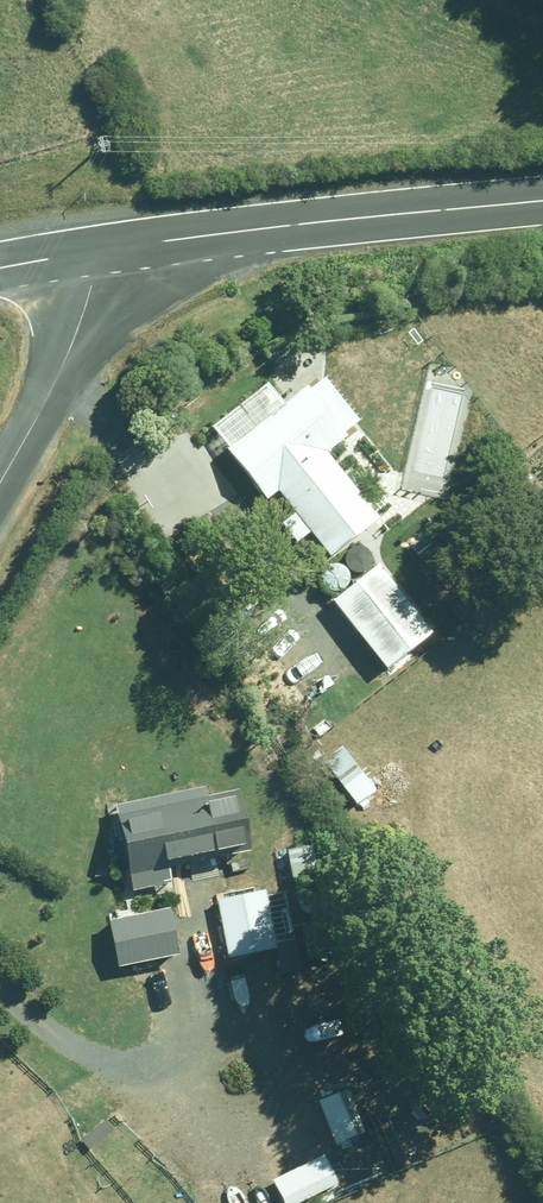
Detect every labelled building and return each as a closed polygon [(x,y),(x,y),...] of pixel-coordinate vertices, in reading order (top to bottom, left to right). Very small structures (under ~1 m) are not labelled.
[(282,407),(266,387),(220,422),(226,430),(218,436),(262,494),(270,487),(323,557),(373,519),(322,451),(355,426),(319,378),(282,407)] [(329,602),(383,670),(428,634),(374,567),(329,602)] [(354,804),(374,788),(341,747),(321,762),(354,804)] [(241,845),(231,789),(116,809),(130,889),(169,883),(165,858),(241,845)] [(215,899),(225,957),(273,948),(263,890),(215,899)] [(175,954),(165,907),(105,920),(115,966),(175,954)] [(320,1155),(271,1179),(282,1202),(294,1202),(334,1183),(320,1155)]
